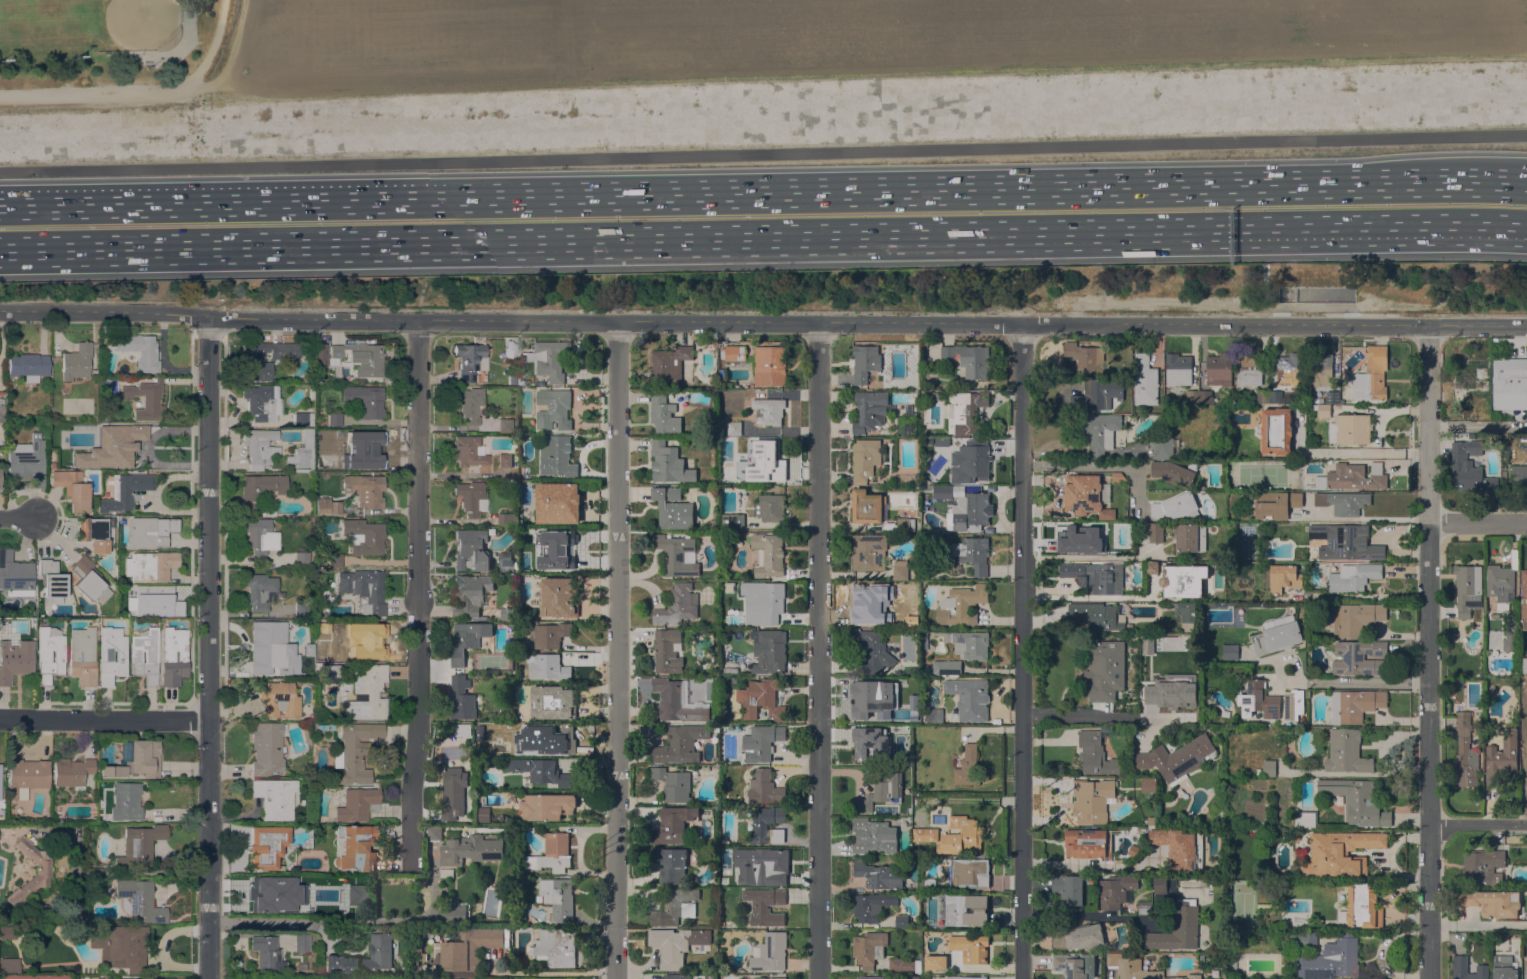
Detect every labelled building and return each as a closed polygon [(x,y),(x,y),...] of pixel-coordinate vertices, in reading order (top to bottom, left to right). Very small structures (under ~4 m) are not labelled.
[(135,372),(135,360),(138,360),(138,351),(113,351),(113,335),(153,335),(153,343),(157,343),(156,360),(159,361),(159,373),(135,372)] [(571,341),(571,354),(560,354),(560,361),(562,361),(562,373),(564,372),(564,384),(549,384),(549,374),(537,374),(537,361),(528,361),(528,353),(534,353),(534,342),(571,341)] [(1064,341),(1077,341),(1077,345),(1079,345),(1079,346),(1104,347),(1104,362),(1104,373),(1093,373),(1093,374),(1078,374),(1078,364),(1076,364),(1076,359),(1075,359),(1075,356),(1064,356),(1064,351),(1063,351),(1063,348),(1064,348),(1064,343),(1064,341)] [(71,377),(71,381),(61,381),(61,374),(61,353),(76,353),(76,342),(89,342),(89,377),(71,377)] [(269,360),(269,353),(259,353),(259,363),(271,363),(271,382),(257,382),(257,380),(241,380),(241,363),(241,344),(258,344),(258,343),(298,343),(298,360),(269,360)] [(326,367),(313,367),(313,344),(326,344),(326,367)] [(329,358),(329,344),(382,344),(382,377),(353,377),(354,362),(342,362),(342,358),(329,358)] [(477,371),(474,371),(474,383),(458,382),(459,370),(459,368),(458,368),(458,363),(459,363),(459,357),(456,357),(456,355),(453,355),(453,352),(452,352),(452,348),(453,348),(453,344),(485,345),(485,356),(486,356),(486,370),(477,370),(477,371)] [(682,382),(653,382),(653,359),(651,359),(651,350),(676,350),(675,345),(693,345),(693,359),(682,359),(682,382)] [(853,372),(854,372),(854,355),(853,355),(852,345),(878,345),(878,353),(887,353),(887,369),(880,369),(880,371),(877,371),(877,370),(867,370),(867,384),(853,384),(853,372)] [(965,367),(960,366),(960,360),(955,360),(955,359),(940,359),(941,346),(954,346),(954,345),(966,345),(966,346),(972,346),(988,346),(988,364),(989,364),(989,379),(983,379),(983,378),(965,378),(965,367)] [(1387,345),(1387,370),(1384,370),(1384,386),(1387,386),(1387,399),(1376,399),(1376,398),(1353,398),(1353,385),(1352,385),(1352,379),(1355,379),(1355,373),(1365,373),(1365,362),(1367,362),(1367,345),(1387,345)] [(746,346),(746,361),(724,361),(724,359),(720,359),(720,348),(725,348),(725,346),(746,346)] [(786,384),(755,385),(754,346),(785,346),(786,384)] [(1134,404),(1133,352),(1149,352),(1149,368),(1157,368),(1158,383),(1159,383),(1159,386),(1158,386),(1158,404),(1134,404)] [(1231,386),(1222,386),(1222,385),(1206,384),(1206,356),(1219,356),(1219,353),(1220,353),(1220,352),(1232,352),(1232,356),(1231,386)] [(1289,356),(1289,354),(1290,354),(1290,352),(1296,352),(1296,355),(1302,355),(1302,386),(1292,386),(1292,385),(1276,385),(1276,356),(1289,356)] [(1191,384),(1175,384),(1175,386),(1166,386),(1166,368),(1165,368),(1165,353),(1179,353),(1179,356),(1192,356),(1191,384)] [(1236,362),(1236,353),(1249,353),(1249,356),(1262,356),(1262,385),(1246,385),(1246,386),(1236,386),(1236,362)] [(1332,385),(1316,385),(1316,387),(1307,386),(1307,366),(1320,367),(1320,353),(1333,353),(1332,385)] [(37,375),(37,383),(24,383),(24,375),(7,375),(7,356),(19,356),(19,354),(37,354),(37,356),(48,356),(48,375),(37,375)] [(1469,359),(1469,358),(1488,358),(1488,391),(1467,391),(1467,401),(1453,401),(1453,387),(1453,359),(1469,359)] [(1506,358),(1526,358),(1526,378),(1514,378),(1514,382),(1509,382),(1510,378),(1503,378),(1503,382),(1492,382),(1492,377),(1493,377),(1493,359),(1506,359),(1506,358)] [(475,382),(476,374),(486,375),(485,383),(475,382)] [(692,375),(692,383),(683,383),(683,375),(692,375)] [(154,383),(154,378),(161,378),(161,394),(160,394),(160,403),(158,403),(158,405),(164,405),(163,421),(132,421),(132,409),(142,409),(142,395),(141,395),(140,396),(132,396),(132,400),(119,400),(120,386),(132,386),(132,388),(137,388),(137,383),(154,383)] [(1120,379),(1124,379),(1123,400),(1117,400),(1117,397),(1111,396),(1111,409),(1070,409),(1070,394),(1085,395),(1085,379),(1120,379)] [(241,387),(256,386),(256,385),(272,385),(272,386),(278,386),(278,399),(281,399),(281,415),(276,415),(276,422),(251,422),(251,415),(248,415),(248,412),(247,412),(247,398),(241,398),(241,387)] [(356,403),(341,403),(341,386),(358,386),(358,387),(383,387),(383,401),(381,401),(381,408),(383,408),(383,417),(377,417),(377,419),(359,419),(356,416),(356,403)] [(460,401),(453,401),(453,390),(469,390),(469,388),(483,388),(483,406),(477,406),(477,416),(479,416),(479,425),(465,425),(465,418),(462,418),(462,414),(460,414),(460,401)] [(571,390),(571,408),(567,408),(567,419),(572,419),(571,429),(558,429),(558,420),(552,420),(552,429),(536,429),(536,390),(571,390)] [(651,423),(651,391),(666,390),(666,394),(670,394),(670,403),(676,403),(676,411),(671,411),(671,417),(682,416),(682,433),(656,433),(656,425),(654,425),(654,423),(651,423)] [(1199,402),(1186,402),(1186,390),(1199,390),(1199,402)] [(1212,390),(1212,396),(1214,396),(1214,402),(1199,402),(1199,390),(1212,390)] [(1256,403),(1256,390),(1269,390),(1269,403),(1256,403)] [(1269,390),(1282,390),(1282,402),(1269,403),(1269,390)] [(1339,390),(1339,403),(1324,403),(1324,397),(1326,397),(1326,390),(1339,390)] [(888,395),(890,395),(890,402),(888,402),(888,405),(886,405),(887,407),(888,407),(888,413),(887,413),(887,415),(884,415),(884,421),(883,421),(884,422),(881,426),(880,424),(880,425),(874,425),(874,429),(868,429),(868,431),(865,431),(865,434),(853,434),(852,421),(859,421),(859,408),(857,408),(857,402),(855,402),(855,391),(888,391),(888,395)] [(948,400),(948,392),(970,392),(970,391),(989,391),(989,406),(976,406),(976,423),(979,423),(980,433),(965,433),(965,434),(955,434),(955,433),(948,433),(948,417),(943,417),(943,403),(951,403),(948,400)] [(785,399),(785,408),(783,408),(783,417),(781,417),(781,425),(772,425),(772,424),(758,424),(758,422),(757,422),(757,419),(758,419),(758,417),(755,417),(755,408),(751,408),(751,399),(785,399)] [(1330,405),(1330,417),(1317,417),(1317,405),(1330,405)] [(1262,408),(1276,409),(1276,408),(1291,408),(1291,410),(1290,415),(1291,415),(1291,421),(1290,421),(1290,426),(1292,426),(1292,436),(1291,436),(1291,439),(1290,439),(1290,448),(1290,454),(1275,454),(1275,453),(1261,453),(1262,434),(1261,434),(1261,426),(1262,426),(1262,424),(1262,408)] [(308,412),(308,413),(313,413),(312,426),(307,426),(307,427),(293,427),(294,412),(308,412)] [(327,413),(341,413),(341,426),(327,426),(327,413)] [(1122,430),(1113,430),(1113,449),(1107,449),(1107,450),(1104,450),(1104,459),(1091,458),(1092,450),(1090,450),(1091,436),(1088,436),(1088,434),(1082,434),(1082,413),(1122,414),(1122,430)] [(1369,414),(1369,421),(1372,421),(1372,429),(1369,429),(1369,443),(1337,443),(1337,442),(1328,442),(1328,422),(1335,422),(1335,414),(1345,414),(1369,414)] [(497,419),(511,419),(511,433),(497,433),(497,419)] [(741,435),(727,435),(727,421),(741,421),(741,435)] [(88,447),(99,447),(99,425),(147,424),(148,439),(132,439),(132,442),(133,442),(133,441),(137,441),(137,451),(133,451),(133,450),(131,450),(132,466),(129,467),(73,467),(73,453),(88,453),(88,447)] [(302,429),(312,429),(312,473),(292,473),(292,469),(309,469),(309,468),(293,468),(293,467),(285,467),(285,456),(292,456),(292,449),(294,449),(294,448),(297,448),(297,447),(302,447),(302,429)] [(249,471),(249,458),(247,458),(247,445),(243,445),(243,441),(242,441),(242,430),(277,430),(277,447),(279,447),(279,456),(270,456),(270,465),(261,465),(261,471),(249,471)] [(43,488),(27,488),(27,477),(7,477),(7,444),(30,444),(30,432),(39,432),(39,440),(43,440),(43,488)] [(356,448),(356,436),(362,436),(362,432),(383,432),(383,441),(384,441),(384,446),(381,446),(381,452),(379,452),(379,462),(371,463),(371,460),(364,460),(364,462),(353,462),(353,460),(347,460),(347,448),(356,448)] [(568,449),(569,449),(569,458),(568,458),(568,478),(556,478),(556,467),(546,467),(546,466),(542,466),(542,457),(537,457),(537,444),(546,444),(546,435),(552,435),(552,436),(570,436),(570,445),(568,445),(568,449)] [(479,436),(479,446),(483,446),(483,455),(489,455),(489,465),(466,465),(466,468),(457,468),(457,460),(453,460),(453,451),(452,451),(452,441),(454,441),(454,436),(479,436)] [(1173,437),(1173,439),(1179,439),(1179,446),(1173,446),(1173,459),(1152,458),(1152,437),(1173,437)] [(651,438),(665,438),(665,446),(678,446),(678,457),(684,457),(684,468),(697,468),(697,481),(653,481),(653,469),(652,469),(652,460),(655,460),(654,455),(651,455),(651,438)] [(873,464),(873,476),(871,476),(871,478),(868,478),(868,476),(867,476),(867,482),(853,482),(853,470),(852,470),(852,464),(853,464),(853,460),(852,460),(852,454),(853,454),(853,450),(852,450),(852,442),(856,442),(856,439),(881,439),(881,464),(873,464)] [(951,483),(951,466),(959,466),(959,465),(951,465),(951,452),(959,452),(959,445),(966,445),(966,439),(988,439),(988,445),(989,445),(989,456),(992,456),(992,460),(989,460),(989,480),(979,480),(979,476),(974,476),(974,482),(961,482),(961,483),(951,483)] [(1469,441),(1469,440),(1482,440),(1482,455),(1471,455),(1471,457),(1466,457),(1466,459),(1472,459),(1472,467),(1482,467),(1482,477),(1498,477),(1498,492),(1481,492),(1481,489),(1458,489),(1458,485),(1452,485),(1452,453),(1451,453),(1451,441),(1469,441)] [(785,441),(785,454),(782,454),(782,457),(783,458),(783,461),(782,462),(782,467),(776,467),(776,472),(768,472),(768,477),(761,477),(761,469),(751,468),(751,450),(759,451),(759,453),(761,453),(761,451),(760,451),(760,443),(762,443),(762,441),(785,441)] [(55,462),(47,462),(47,452),(55,452),(55,462)] [(498,468),(498,454),(511,454),(511,468),(498,468)] [(341,469),(326,469),(326,457),(341,457),(341,469)] [(1186,468),(1190,460),(1199,464),(1196,472),(1190,488),(1183,485),(1182,488),(1161,479),(1162,476),(1151,476),(1151,461),(1169,461),(1186,468)] [(1326,488),(1326,487),(1314,487),(1314,476),(1327,476),(1327,471),(1335,471),(1335,462),(1346,462),(1346,464),(1365,464),(1365,478),(1370,478),(1370,473),(1371,473),(1371,461),(1382,461),(1382,473),(1387,473),(1387,488),(1326,488)] [(521,465),(535,465),(535,478),(521,478),(521,465)] [(1511,465),(1526,465),(1526,489),(1511,489),(1511,465)] [(710,467),(710,475),(700,475),(700,467),(710,467)] [(81,471),(81,483),(88,483),(88,513),(69,513),(69,504),(68,504),(68,496),(64,496),(64,487),(50,487),(51,471),(81,471)] [(740,484),(727,484),(727,480),(724,480),(724,472),(727,472),(740,471),(740,484)] [(1112,481),(1112,472),(1121,472),(1127,481),(1112,481)] [(1098,511),(1087,511),(1087,514),(1082,515),(1079,515),(1076,514),(1076,511),(1065,511),(1065,494),(1065,481),(1065,474),(1073,474),(1073,475),(1100,474),(1100,483),(1101,483),(1101,489),(1100,489),(1100,500),(1101,500),(1102,504),(1102,506),(1101,508),(1115,508),(1115,518),(1098,519),(1098,511)] [(112,475),(153,475),(153,490),(130,490),(130,500),(131,500),(131,508),(130,508),(130,511),(105,511),(105,513),(97,513),(97,499),(112,499),(112,475)] [(242,476),(286,476),(286,491),(283,491),(283,495),(275,495),(275,491),(261,491),(261,508),(274,508),(274,516),(260,516),(260,514),(242,514),(242,476)] [(356,494),(342,494),(342,476),(359,476),(383,476),(383,491),(380,491),(380,497),(382,497),(382,508),(356,508),(356,494)] [(952,498),(933,498),(933,490),(923,490),(923,486),(926,486),(926,478),(935,478),(935,484),(952,484),(978,485),(978,491),(965,491),(965,492),(989,493),(989,504),(993,504),(993,515),(989,515),(989,524),(981,524),(981,531),(968,531),(968,524),(966,524),(966,531),(952,530),(952,523),(946,523),(946,514),(953,514),(953,513),(952,513),(952,504),(957,504),(957,496),(952,496),(952,498)] [(469,484),(469,482),(482,482),(482,484),(485,484),(485,487),(483,487),(483,491),(485,491),(485,512),(478,512),(478,518),(465,519),(465,512),(462,512),(462,508),(460,508),(460,495),(453,495),(453,484),(469,484)] [(537,523),(537,483),(578,483),(578,494),(581,494),(581,503),(580,503),(580,523),(537,523)] [(659,528),(659,509),(658,509),(658,500),(651,500),(651,487),(681,487),(681,500),(666,500),(666,502),(693,502),(693,529),(659,528)] [(882,522),(854,522),(854,521),(852,521),(852,489),(853,489),(853,488),(867,488),(867,494),(882,494),(882,495),(886,495),(886,502),(882,502),(882,521),(882,522)] [(1189,491),(1197,508),(1196,509),(1200,518),(1175,518),(1168,521),(1167,519),(1150,519),(1150,503),(1160,503),(1189,491)] [(1272,520),(1272,518),(1265,518),(1265,520),(1262,520),(1262,518),(1255,519),(1255,507),(1248,507),(1248,492),(1276,492),(1288,492),(1302,492),(1302,507),(1289,507),(1289,514),(1288,514),(1288,519),(1272,520)] [(1371,492),(1371,504),(1364,504),(1364,506),(1359,506),(1359,516),(1337,516),(1333,516),(1333,504),(1328,504),(1328,506),(1314,506),(1314,492),(1327,492),(1371,492)] [(784,494),(784,507),(783,507),(783,514),(784,514),(784,521),(761,521),(761,516),(754,516),(754,502),(759,502),(759,494),(784,494)] [(341,502),(341,514),(327,514),(327,512),(316,512),(316,497),(329,497),(329,501),(341,502)] [(517,513),(517,526),(498,526),(498,513),(517,513)] [(744,514),(744,527),(721,527),(721,514),(744,514)] [(910,531),(910,532),(897,532),(897,517),(910,517),(910,518),(915,518),(915,531),(910,531)] [(105,540),(107,540),(107,554),(89,554),(89,541),(85,541),(85,542),(82,542),(82,541),(78,541),(78,518),(105,519),(105,540)] [(130,537),(129,537),(129,523),(130,523),(130,518),(155,518),(155,519),(178,519),(178,533),(167,533),(167,548),(130,548),(130,537)] [(278,550),(265,550),(265,555),(252,555),(252,548),(249,548),(249,545),(247,545),(247,532),(242,532),(242,521),(250,521),(250,519),(270,519),(270,532),(278,532),(278,550)] [(363,520),(363,523),(384,523),(384,538),(382,538),(382,555),(350,555),(349,537),(347,534),(341,534),(341,520),(363,520)] [(1163,542),(1140,542),(1140,522),(1163,522),(1163,542)] [(1120,534),(1110,534),(1110,545),(1107,545),(1107,553),(1083,553),(1083,539),(1086,539),(1086,533),(1083,533),(1083,532),(1080,532),(1080,536),(1064,536),(1064,523),(1079,523),(1083,523),(1120,523),(1120,534)] [(1198,523),(1198,524),(1206,525),(1205,551),(1198,551),(1190,551),(1190,555),(1175,555),(1175,535),(1173,535),(1173,523),(1198,523)] [(1318,558),(1318,545),(1327,546),(1327,539),(1308,538),(1308,524),(1369,524),(1369,538),(1367,538),(1367,545),(1385,545),(1385,559),(1318,558)] [(488,530),(487,542),(483,542),(483,550),(487,550),(490,553),(489,571),(469,571),(469,558),(462,558),(462,570),(454,570),(454,551),(456,551),(456,545),(453,545),(453,540),(454,540),(454,530),(488,530)] [(570,530),(570,539),(571,539),(571,545),(569,545),(569,552),(566,552),(566,561),(557,561),(557,560),(538,560),(538,559),(531,559),(531,552),(535,552),(535,556),(538,556),(538,537),(545,536),(545,530),(570,530)] [(695,538),(695,551),(686,551),(686,555),(693,555),(693,562),(697,562),(698,575),(664,575),(664,560),(667,560),(667,554),(664,554),(664,548),(652,548),(652,534),(665,534),(665,538),(695,538)] [(754,565),(758,565),(758,549),(753,549),(753,548),(751,548),(751,534),(782,534),(782,550),(784,550),(784,556),(782,556),(782,567),(783,567),(783,575),(765,575),(765,577),(754,577),(754,567),(754,565)] [(887,534),(887,550),(885,550),(885,570),(876,570),(876,571),(872,571),(872,570),(852,570),(853,557),(851,557),(851,548),(852,548),(852,534),(887,534)] [(989,537),(988,548),(986,548),(986,551),(989,551),(989,556),(986,556),(986,565),(987,565),(987,577),(974,576),(974,566),(972,566),(972,564),(974,564),(974,561),(965,561),(965,563),(961,563),(961,562),(957,562),(957,564),(949,564),(949,553),(951,553),(951,542),(962,542),(962,537),(989,537)] [(6,590),(0,590),(0,548),(11,548),(11,562),(16,562),(16,563),(33,563),(33,596),(6,596),(6,590)] [(1485,579),(1485,570),(1486,570),(1486,565),(1499,564),(1499,568),(1511,567),(1510,549),(1518,549),(1518,569),(1519,569),(1519,601),(1514,600),(1514,602),(1508,602),(1508,611),(1496,611),(1496,596),(1486,596),(1486,579),(1485,579)] [(154,553),(154,552),(178,552),(178,567),(168,567),(168,582),(130,582),(130,576),(124,576),(124,558),(130,558),(130,553),(154,553)] [(308,565),(294,565),(294,552),(308,552),(308,565)] [(498,552),(511,552),(511,559),(513,559),(513,572),(500,571),(500,566),(498,566),(498,552)] [(72,585),(79,578),(70,570),(72,568),(70,566),(81,553),(93,565),(91,567),(99,576),(97,578),(104,585),(112,593),(99,605),(94,600),(91,602),(90,601),(89,602),(72,585)] [(341,567),(327,567),(327,554),(341,554),(341,567)] [(66,598),(55,598),(55,604),(44,604),(44,587),(40,588),(40,575),(38,575),(38,560),(49,560),(49,561),(56,561),(56,574),(65,574),(66,598)] [(523,560),(537,560),(537,574),(523,574),(523,560)] [(893,580),(893,565),(894,565),(894,560),(907,560),(907,565),(908,565),(908,580),(893,580)] [(1158,562),(1158,574),(1146,574),(1146,562),(1158,562)] [(1059,577),(1059,563),(1085,563),(1085,564),(1100,564),(1100,563),(1122,563),(1122,594),(1113,595),(1113,594),(1085,594),(1085,587),(1083,587),(1082,585),(1080,587),(1076,582),(1077,581),(1075,579),(1076,577),(1059,577)] [(1328,591),(1329,569),(1340,569),(1340,564),(1356,564),(1356,563),(1382,564),(1382,579),(1369,579),(1369,577),(1367,577),(1367,584),(1364,584),(1364,591),(1349,590),(1349,592),(1328,591)] [(724,570),(729,564),(735,570),(730,576),(724,570)] [(1297,564),(1297,573),(1302,573),(1302,588),(1287,588),(1287,586),(1282,586),(1282,594),(1270,594),(1270,587),(1265,587),(1265,566),(1270,566),(1270,564),(1297,564)] [(1209,565),(1208,578),(1202,578),(1202,597),(1163,597),(1163,587),(1162,586),(1160,585),(1159,584),(1159,582),(1159,580),(1159,578),(1160,577),(1162,576),(1163,576),(1163,568),(1164,568),(1164,565),(1209,565)] [(1457,618),(1457,608),(1457,607),(1456,607),(1456,604),(1456,586),(1455,586),(1455,574),(1453,574),(1453,565),(1457,565),(1482,565),(1482,593),(1481,593),(1481,607),(1470,607),(1470,619),(1457,618)] [(369,570),(369,571),(382,571),(382,604),(384,604),(384,616),(361,616),(361,604),(365,604),(365,597),(356,597),(356,594),(349,594),(349,593),(336,593),(336,583),(337,583),(337,573),(352,573),(352,570),(369,570)] [(267,612),(250,612),(250,605),(246,605),(246,595),(247,595),(247,591),(247,586),(242,586),(242,575),(252,575),(266,575),(266,578),(277,578),(276,591),(266,591),(266,599),(264,599),(264,602),(267,602),(267,612)] [(481,602),(481,606),(479,606),(479,616),(487,616),(487,620),(474,620),(474,617),(452,617),(452,605),(460,605),(460,601),(455,601),(455,590),(452,590),(452,575),(456,575),(456,576),(474,576),(474,575),(494,575),(493,589),(484,589),(483,602),(481,602)] [(542,578),(573,578),(573,587),(578,587),(578,595),(575,595),(576,597),(576,599),(575,601),(575,602),(578,602),(578,617),(564,617),(564,616),(539,616),(539,588),(542,588),(541,587),(540,586),(540,584),(540,582),(542,579),(542,578)] [(670,588),(674,588),(674,582),(692,582),(692,591),(690,591),(690,592),(698,592),(698,618),(682,618),(682,623),(652,623),(652,609),(667,609),(667,606),(670,606),(670,588)] [(873,583),(873,594),(880,594),(880,604),(878,604),(878,618),(873,618),(873,625),(854,625),(855,608),(852,608),(852,582),(873,583)] [(785,597),(784,597),(784,613),(778,613),(778,624),(764,624),(764,613),(753,613),(752,592),(761,592),(761,583),(784,583),(785,597)] [(944,597),(949,597),(949,588),(970,588),(970,590),(975,590),(975,583),(988,583),(988,602),(975,603),(975,605),(969,605),(969,612),(977,612),(977,624),(936,624),(936,607),(939,607),(939,602),(944,597)] [(134,616),(134,610),(129,610),(129,597),(134,597),(134,586),(172,586),(172,598),(172,601),(183,601),(183,617),(134,616)] [(294,602),(309,602),(309,616),(294,616),(294,602)] [(1118,605),(1118,608),(1119,608),(1119,612),(1125,612),(1125,630),(1095,629),(1096,602),(1103,603),(1103,605),(1118,605)] [(1196,603),(1196,622),(1180,622),(1180,615),(1173,615),(1173,602),(1196,603)] [(895,603),(907,614),(897,623),(886,612),(895,603)] [(1333,604),(1381,604),(1381,603),(1387,603),(1387,620),(1376,620),(1376,624),(1362,624),(1362,637),(1333,637),(1333,604)] [(513,607),(513,620),(497,620),(497,608),(513,607)] [(1518,627),(1516,627),(1516,642),(1518,642),(1518,651),(1515,651),(1515,653),(1507,653),(1507,651),(1506,651),(1503,648),(1503,641),(1505,638),(1505,613),(1518,613),(1518,627)] [(1264,629),(1262,622),(1292,614),(1294,620),(1297,620),(1303,641),(1293,644),(1293,645),(1256,656),(1250,636),(1262,632),(1262,630),(1264,629)] [(314,628),(314,620),(323,620),(323,628),(314,628)] [(384,659),(366,659),(366,655),(346,655),(346,654),(344,654),(344,641),(338,641),(339,635),(329,635),(329,621),(386,621),(385,645),(384,645),(384,659)] [(465,622),(465,623),(492,623),(492,636),(479,636),(479,647),(464,647),(465,667),(451,667),(451,645),(453,645),(453,630),(454,630),(453,622),(454,622),(465,622)] [(534,648),(534,643),(529,643),(529,628),(532,628),(535,626),(535,624),(559,624),(559,622),(572,623),(572,636),(561,636),(561,640),(560,640),(560,649),(534,648)] [(38,686),(38,663),(36,663),(37,627),(47,627),(47,628),(54,628),(56,630),(58,630),(60,631),(60,636),(64,636),(64,663),(63,663),(63,676),(52,675),(52,674),(50,674),(50,686),(38,686)] [(94,662),(95,662),(95,686),(76,686),(76,677),(69,677),(69,629),(84,629),(84,627),(94,627),(94,662)] [(99,627),(110,627),(110,628),(121,628),(121,636),(126,636),(126,676),(115,676),(115,675),(112,675),(112,687),(99,687),(99,627)] [(144,687),(144,675),(141,675),(141,676),(131,676),(131,663),(130,663),(130,636),(138,636),(138,633),(146,631),(146,627),(157,627),(157,663),(157,687),(144,687)] [(161,674),(161,662),(162,662),(162,628),(171,627),(171,629),(177,630),(177,628),(186,628),(186,636),(187,636),(187,677),(179,677),(179,687),(161,687),(161,674)] [(277,676),(277,668),(249,668),(249,627),(287,627),(286,653),(299,653),(299,668),(292,668),(292,676),(277,676)] [(988,645),(987,645),(987,660),(986,660),(978,660),(978,659),(973,659),(973,660),(967,660),(967,659),(963,659),(963,658),(959,658),(959,654),(954,654),(954,642),(951,642),(951,632),(965,632),(965,629),(975,629),(975,632),(988,632),(988,645)] [(655,672),(655,671),(652,671),(652,656),(654,656),(654,647),(653,647),(653,638),(654,638),(654,630),(680,630),(680,642),(673,642),(673,651),(676,651),(676,661),(673,661),(673,662),(681,662),(681,673),(670,673),(670,672),(655,672)] [(755,656),(755,638),(750,638),(750,631),(786,630),(786,643),(784,643),(785,673),(751,673),(751,663),(758,663),(758,656),(755,656)] [(898,660),(890,670),(887,667),(884,669),(881,669),(881,673),(860,674),(860,648),(853,648),(853,641),(852,641),(852,633),(853,633),(853,630),(881,630),(881,641),(886,641),(886,650),(898,660)] [(11,686),(0,687),(0,640),(8,640),(8,646),(17,646),(17,641),(33,641),(33,674),(11,674),(11,686)] [(1088,701),(1088,680),(1084,680),(1084,670),(1089,670),(1089,640),(1123,640),(1124,689),(1115,689),(1115,701),(1113,701),(1088,701)] [(1373,641),(1388,641),(1388,657),(1372,657),(1372,653),(1364,653),(1364,659),(1387,659),(1387,675),(1381,675),(1381,674),(1332,674),(1332,660),(1342,660),(1342,655),(1335,655),(1335,641),(1373,641)] [(1238,644),(1238,659),(1223,659),(1223,644),(1238,644)] [(536,677),(536,678),(530,678),(530,662),(528,662),(528,654),(560,654),(560,664),(560,666),(571,666),(571,680),(559,680),(559,678),(536,677)] [(961,674),(958,674),(958,676),(949,676),(949,674),(946,674),(946,676),(940,676),(940,674),(932,674),(932,660),(961,661),(961,674)] [(386,719),(345,719),(345,713),(344,713),(343,711),(343,709),(344,707),(346,707),(346,701),(353,701),(353,694),(352,694),(352,664),(386,665),(386,682),(381,682),(381,692),(377,692),(377,698),(386,698),(386,719)] [(1196,691),(1179,707),(1164,692),(1152,704),(1141,692),(1146,687),(1154,680),(1155,680),(1171,664),(1196,691)] [(321,665),(340,666),(340,676),(321,676),(321,665)] [(738,666),(738,674),(726,674),(726,666),(738,666)] [(921,676),(908,676),(908,675),(911,671),(915,667),(918,666),(921,666),(921,676)] [(451,674),(465,674),(465,679),(470,679),(470,687),(465,687),(465,694),(475,694),(475,709),(477,709),(477,719),(451,718),(451,674)] [(669,677),(669,680),(683,680),(683,679),(688,679),(688,703),(695,703),(695,701),(704,701),(704,702),(711,702),(711,706),(709,706),(709,721),(681,721),(681,720),(660,720),(660,716),(658,716),(658,705),(659,705),(660,692),(652,692),(652,677),(669,677)] [(775,706),(786,706),(786,721),(772,721),(772,716),(768,716),(768,707),(763,707),(763,705),(757,705),(757,719),(743,719),(743,718),(742,718),(742,711),(743,711),(743,701),(736,701),(736,689),(749,689),(749,680),(762,680),(762,678),(783,678),(783,689),(775,689),(775,706)] [(1451,678),(1463,678),(1463,687),(1451,686),(1451,678)] [(879,679),(879,689),(889,689),(889,705),(880,705),(880,709),(869,709),(869,711),(864,711),(864,705),(858,705),(859,692),(856,692),(856,688),(853,688),(853,679),(879,679)] [(1266,679),(1266,695),(1280,695),(1280,718),(1263,718),(1263,710),(1252,710),(1252,717),(1241,717),(1241,705),(1237,705),(1237,694),(1246,694),(1246,688),(1247,688),(1247,679),(1266,679)] [(957,706),(957,702),(959,700),(959,693),(943,693),(943,680),(987,680),(987,683),(988,683),(988,687),(987,687),(987,693),(989,695),(989,701),(987,703),(985,703),(985,707),(987,707),(987,721),(949,721),(947,718),(947,715),(949,713),(959,713),(959,708),(957,706)] [(282,718),(282,711),(277,711),(277,718),(262,718),(262,701),(259,701),(259,691),(265,691),(265,683),(277,683),(277,681),(280,681),(280,683),(292,683),(292,690),(294,690),(294,696),(299,696),(299,718),(282,718)] [(535,718),(535,716),(532,716),(532,686),(564,686),(564,689),(576,689),(576,718),(535,718)] [(1303,714),(1298,714),(1298,720),(1284,720),(1284,691),(1290,691),(1290,689),(1297,689),(1303,689),(1303,714)] [(1331,691),(1387,691),(1387,707),(1376,707),(1376,711),(1363,711),(1363,724),(1331,724),(1331,691)] [(929,722),(929,721),(925,721),(924,709),(929,709),(929,708),(943,708),(943,722),(929,722)] [(899,721),(899,710),(913,710),(913,721),(899,721)] [(1479,769),(1476,769),(1476,776),(1478,776),(1478,786),(1458,786),(1458,769),(1456,769),(1456,754),(1458,754),(1458,729),(1456,729),(1456,711),(1471,711),(1471,716),(1470,716),(1470,724),(1472,724),(1472,730),(1470,730),(1470,743),(1469,743),(1469,749),(1478,749),(1479,769)] [(281,758),(282,758),(282,772),(275,772),(269,772),(269,776),(251,776),(251,761),(254,761),(254,750),(251,750),(251,745),(251,730),(253,730),(253,723),(282,723),(282,736),(281,736),(281,758)] [(553,730),(553,729),(557,729),(558,723),(571,723),(571,739),(559,739),(559,744),(557,744),(557,753),(537,753),(537,754),(530,754),(530,745),(526,745),(526,730),(553,730)] [(383,724),(383,739),(357,739),(357,742),(368,742),(368,766),(371,766),(371,784),(356,784),(356,783),(350,783),(350,784),(338,784),(338,774),(342,774),(342,739),(339,739),(339,724),(383,724)] [(471,724),(471,736),(454,736),(454,724),(471,724)] [(695,751),(700,751),(700,761),(669,761),(669,763),(663,763),(663,762),(652,762),(652,746),(666,746),(665,744),(670,744),(670,740),(668,740),(667,726),(681,726),(681,725),(709,725),(710,738),(695,738),(695,751)] [(770,726),(770,725),(775,725),(775,726),(786,726),(786,740),(775,740),(775,741),(771,741),(771,745),(773,745),(773,753),(771,753),(771,761),(757,761),(757,762),(745,762),(745,751),(746,751),(746,749),(742,749),(742,735),(751,735),(751,725),(770,726)] [(866,726),(866,740),(852,739),(852,726),(866,726)] [(1486,745),(1496,745),(1496,751),(1502,751),(1502,736),(1507,736),(1507,728),(1517,727),(1517,771),(1508,771),(1508,769),(1503,769),(1504,786),(1486,786),(1486,745)] [(1360,729),(1360,744),(1359,744),(1359,757),(1373,757),(1373,772),(1371,772),(1356,772),(1356,770),(1353,770),(1325,770),(1325,757),(1330,758),(1330,728),(1360,729)] [(896,730),(896,761),(868,761),(868,745),(873,745),(873,730),(896,730)] [(1083,752),(1082,752),(1082,747),(1079,747),(1078,730),(1101,730),(1101,744),(1103,745),(1103,751),(1105,751),(1105,760),(1109,760),(1109,758),(1120,758),(1120,774),(1083,774),(1083,752)] [(1186,773),(1188,776),(1172,787),(1170,783),(1168,784),(1157,766),(1156,767),(1155,765),(1150,768),(1135,768),(1135,753),(1149,753),(1148,752),(1162,743),(1168,753),(1175,749),(1175,750),(1191,741),(1190,740),(1205,731),(1216,750),(1203,758),(1205,761),(1186,773)] [(143,772),(126,773),(126,777),(102,777),(102,766),(118,766),(118,760),(121,760),(121,742),(130,742),(130,741),(148,741),(149,742),(158,742),(159,778),(143,778),(143,774),(143,772)] [(961,760),(962,760),(962,759),(964,759),(964,742),(977,742),(977,750),(979,750),(979,754),(976,754),(976,755),(979,755),(979,757),(977,757),(977,768),(982,768),(982,784),(953,784),(953,768),(961,768),(961,760)] [(530,783),(530,771),(509,771),(506,768),(506,762),(510,758),(531,759),(555,760),(555,765),(557,765),(557,769),(560,769),(560,773),(572,773),(572,787),(558,787),(558,783),(530,783)] [(53,786),(53,759),(68,759),(68,762),(83,762),(83,759),(94,759),(94,774),(86,774),(86,775),(83,775),(83,789),(73,789),(73,786),(53,786)] [(17,788),(17,800),(7,800),(7,782),(8,782),(8,760),(21,760),(21,761),(48,761),(48,788),(17,788)] [(1276,760),(1275,776),(1263,776),(1263,775),(1256,775),(1256,769),(1263,769),(1263,760),(1276,760)] [(691,792),(689,792),(689,796),(692,796),(692,802),(664,801),(664,785),(665,785),(665,780),(649,779),(649,775),(651,775),(651,771),(649,771),(650,766),(666,767),(666,771),(691,772),(691,792)] [(464,815),(456,815),(456,821),(441,821),(441,808),(443,808),(442,767),(462,767),(462,772),(467,772),(467,786),(464,786),(464,815)] [(770,781),(773,781),(773,787),(785,787),(785,803),(771,803),(771,802),(754,802),(754,803),(749,803),(749,787),(750,787),(750,779),(753,779),(753,771),(755,771),(755,767),(770,767),(770,781)] [(866,799),(866,793),(875,793),(875,769),(902,770),(902,797),(901,797),(901,803),(885,803),(885,802),(876,801),(876,800),(872,800),(872,813),(852,813),(853,799),(866,799)] [(1156,778),(1156,792),(1141,792),(1141,777),(1156,778)] [(1115,780),(1115,798),(1106,798),(1106,812),(1107,812),(1107,824),(1077,823),(1077,816),(1072,816),(1072,807),(1073,807),(1074,779),(1087,779),(1087,781),(1100,781),(1100,780),(1115,780)] [(1374,780),(1374,787),(1372,787),(1372,794),(1376,794),(1376,801),(1377,801),(1377,804),(1380,804),(1380,811),(1391,811),(1391,826),(1373,826),(1373,827),(1370,827),(1370,826),(1367,826),(1367,827),(1364,827),(1364,826),(1356,826),(1356,824),(1348,824),(1348,821),(1345,821),(1345,795),(1317,795),(1317,791),(1316,791),(1316,789),(1315,789),(1315,787),(1317,787),(1317,784),(1316,784),(1316,782),(1317,782),(1317,779),(1374,780)] [(292,821),(261,821),(261,797),(250,797),(250,780),(297,780),(297,793),(292,793),(292,821)] [(338,789),(365,790),(365,789),(376,789),(377,781),(379,781),(379,804),(378,804),(378,811),(367,811),(367,822),(334,822),(334,807),(337,808),(338,789)] [(120,820),(120,821),(111,821),(111,807),(109,807),(109,796),(113,796),(113,782),(117,782),(117,783),(141,783),(141,792),(139,792),(138,807),(141,807),(141,820),(120,820)] [(523,820),(523,810),(520,810),(520,800),(526,800),(526,795),(575,795),(575,797),(577,797),(577,807),(575,807),(575,809),(573,809),(573,814),(561,814),(561,820),(523,820)] [(764,807),(764,806),(787,807),(786,823),(767,822),(767,828),(785,829),(785,843),(769,843),(757,843),(757,844),(750,844),(750,833),(752,833),(753,816),(755,816),(755,807),(764,807)] [(476,822),(476,807),(489,807),(489,822),(476,822)] [(683,845),(651,845),(651,828),(668,828),(668,817),(666,817),(666,808),(678,808),(678,807),(699,807),(699,815),(698,815),(698,821),(683,820),(683,845)] [(1317,811),(1317,827),(1300,827),(1295,827),(1295,816),(1298,816),(1298,810),(1317,811)] [(967,815),(967,818),(974,818),(974,820),(977,820),(977,828),(978,828),(983,828),(984,840),(981,840),(981,853),(937,853),(937,844),(941,844),(941,833),(949,833),(949,828),(950,828),(950,815),(967,815)] [(867,817),(867,821),(871,821),(885,821),(889,821),(889,827),(897,827),(897,854),(885,854),(885,849),(868,849),(868,853),(852,853),(852,838),(856,838),(856,831),(852,831),(852,817),(867,817)] [(124,839),(124,828),(130,828),(130,829),(151,828),(151,825),(166,825),(166,840),(151,840),(152,866),(115,866),(115,857),(123,856),(123,839),(124,839)] [(427,840),(427,825),(442,825),(441,840),(427,840)] [(482,833),(483,839),(503,839),(503,860),(471,861),(471,856),(462,856),(462,864),(440,865),(439,844),(446,844),(446,839),(450,839),(450,837),(451,837),(451,825),(459,825),(460,837),(470,837),(470,833),(471,833),(482,833)] [(336,845),(335,845),(335,826),(374,826),(374,840),(370,840),(370,844),(368,846),(364,846),(364,852),(371,852),(371,853),(374,853),(374,873),(358,873),(358,869),(337,869),(334,866),(333,865),(332,863),(332,860),(333,859),(335,858),(336,857),(336,845)] [(287,827),(287,847),(280,847),(280,857),(275,857),(275,870),(249,870),(249,854),(246,854),(246,845),(249,845),(249,827),(287,827)] [(938,828),(938,841),(912,841),(912,828),(938,828)] [(1112,830),(1111,851),(1112,851),(1112,857),(1106,857),(1106,858),(1074,857),(1074,856),(1066,856),(1066,846),(1064,846),(1065,829),(1112,830)] [(1202,869),(1196,870),(1196,872),(1168,872),(1168,856),(1170,856),(1170,845),(1148,845),(1148,829),(1181,830),(1181,829),(1203,829),(1202,869)] [(541,867),(541,869),(529,869),(529,856),(546,855),(545,832),(569,832),(569,857),(571,857),(571,866),(541,867)] [(1299,840),(1296,842),(1292,841),(1290,836),(1292,833),(1295,832),(1299,833),(1300,837),(1299,840)] [(1387,832),(1387,847),(1356,847),(1355,850),(1348,850),(1348,854),(1352,854),(1352,856),(1367,856),(1367,865),(1368,865),(1368,875),(1300,875),(1300,863),(1310,863),(1310,832),(1387,832)] [(23,853),(22,855),(12,846),(21,835),(31,844),(30,845),(37,851),(47,851),(47,855),(50,855),(50,860),(51,860),(51,866),(52,868),(52,871),(51,872),(51,877),(48,877),(48,887),(37,887),(31,893),(32,894),(14,909),(5,898),(18,887),(19,888),(36,874),(36,864),(23,853)] [(509,852),(512,847),(519,852),(516,857),(509,852)] [(660,883),(660,866),(665,866),(665,864),(661,864),(661,862),(650,862),(651,848),(659,848),(659,847),(663,847),(663,848),(687,848),(687,867),(682,867),(682,872),(683,873),(683,884),(660,883)] [(745,852),(755,852),(755,849),(770,849),(770,863),(774,863),(774,868),(786,869),(786,884),(742,884),(743,866),(745,866),(745,852)] [(1296,849),(1306,849),(1306,862),(1296,862),(1296,849)] [(1480,852),(1480,850),(1505,850),(1505,867),(1497,867),(1497,866),(1494,866),(1494,874),(1493,874),(1493,885),(1483,885),(1483,884),(1462,884),(1462,866),(1463,866),(1463,852),(1480,852)] [(951,865),(951,859),(989,858),(989,863),(989,871),(989,874),(989,888),(951,888),(951,884),(949,884),(949,874),(950,874),(950,865),(951,865)] [(866,888),(866,877),(853,876),(854,859),(866,859),(865,865),(874,865),(874,866),(878,866),(882,864),(891,865),(902,865),(903,888),(866,888)] [(1083,875),(1083,905),(1061,905),(1061,893),(1051,892),(1052,874),(1083,875)] [(1120,902),(1120,907),(1125,907),(1125,913),(1119,913),(1119,909),(1098,909),(1098,879),(1109,878),(1109,876),(1138,875),(1138,889),(1125,889),(1125,902),(1120,902)] [(1166,875),(1167,893),(1154,893),(1153,876),(1166,875)] [(573,925),(555,925),(555,921),(552,921),(552,903),(543,903),(543,894),(539,894),(539,879),(570,878),(572,880),(573,925)] [(923,889),(923,879),(935,878),(935,889),(923,889)] [(122,898),(114,898),(114,880),(152,881),(151,908),(167,908),(167,922),(130,921),(130,915),(122,908),(122,898)] [(265,914),(265,901),(266,901),(267,888),(269,888),(269,880),(289,880),(289,895),(291,895),(291,902),(294,902),(294,914),(265,914)] [(1375,893),(1377,893),(1377,902),(1375,902),(1375,907),(1383,907),(1383,927),(1363,927),(1363,925),(1348,925),(1348,922),(1338,922),(1338,910),(1348,910),(1348,882),(1355,882),(1355,883),(1368,883),(1368,882),(1375,882),(1375,893)] [(346,905),(367,905),(367,885),(345,885),(346,905)] [(694,916),(688,916),(688,917),(682,917),(682,916),(678,916),(678,925),(650,925),(650,910),(665,909),(664,889),(677,889),(677,888),(699,888),(699,899),(682,899),(682,902),(694,902),(694,916)] [(786,889),(786,904),(767,904),(767,907),(770,907),(770,912),(785,912),(785,925),(751,925),(751,914),(753,915),(753,912),(752,912),(752,899),(742,899),(742,889),(786,889)] [(1508,891),(1508,889),(1518,889),(1518,900),(1520,900),(1520,902),(1521,907),(1519,909),(1518,909),(1518,917),(1482,917),(1482,916),(1481,915),(1480,913),(1480,912),(1481,909),(1482,908),(1480,907),(1478,905),(1459,905),(1459,892),(1466,892),(1466,891),(1508,891)] [(868,923),(868,922),(858,922),(858,916),(854,916),(854,906),(853,906),(853,894),(898,894),(898,904),(878,904),(878,923),(868,923)] [(945,925),(945,894),(954,894),(954,895),(966,895),(988,895),(988,926),(945,925)] [(1197,949),(1148,948),(1148,949),(1143,949),(1143,932),(1172,932),(1172,923),(1174,924),(1174,901),(1176,901),(1176,898),(1196,898),(1195,905),(1198,905),(1197,949)] [(339,900),(339,914),(301,914),(301,899),(316,899),(316,900),(339,900)] [(1151,900),(1152,914),(1138,914),(1138,901),(1151,900)] [(466,922),(446,923),(446,907),(466,907),(466,922)] [(895,928),(895,915),(908,915),(908,928),(895,928)] [(1104,944),(1078,949),(1078,947),(1069,949),(1051,949),(1051,928),(1067,928),(1088,923),(1089,925),(1100,923),(1104,944)] [(147,927),(147,938),(145,938),(144,956),(142,956),(141,973),(126,973),(126,967),(120,967),(120,966),(112,966),(112,960),(99,960),(99,948),(89,947),(90,926),(105,927),(105,925),(147,926),(147,927)] [(413,928),(433,928),(433,937),(423,937),(423,945),(422,945),(422,954),(413,955),(413,928)] [(445,977),(445,969),(436,969),(436,957),(431,957),(431,942),(441,942),(441,941),(459,941),(459,929),(509,928),(509,946),(504,946),(504,947),(478,947),(478,958),(481,958),(481,971),(479,971),(479,977),(445,977)] [(539,939),(539,929),(575,929),(576,967),(548,967),(548,955),(532,955),(534,939),(539,939)] [(674,929),(674,932),(679,932),(679,929),(711,929),(711,944),(688,944),(688,951),(683,951),(683,970),(660,970),(660,955),(661,955),(661,945),(648,945),(648,929),(674,929)] [(1342,930),(1354,930),(1354,932),(1354,936),(1357,936),(1357,963),(1359,963),(1359,976),(1335,976),(1335,978),(1296,978),(1296,973),(1298,973),(1298,954),(1321,954),(1321,948),(1324,948),(1324,942),(1336,942),(1336,936),(1342,936),(1342,931),(1342,930)] [(787,948),(785,948),(785,969),(749,969),(749,956),(753,956),(753,946),(759,946),(760,943),(765,943),(765,931),(787,931),(787,948)] [(1289,937),(1289,932),(1301,932),(1301,931),(1317,931),(1317,948),(1281,948),(1281,937),(1289,937)] [(874,959),(874,964),(874,972),(862,972),(862,964),(857,964),(857,957),(853,957),(853,935),(864,935),(864,932),(888,932),(888,945),(884,945),(884,959),(874,959)] [(391,968),(377,968),(377,973),(355,973),(355,974),(343,974),(343,973),(323,972),(324,957),(325,955),(333,956),(333,957),(335,957),(335,956),(344,956),(344,958),(350,958),(350,956),(357,956),(357,957),(360,957),(360,958),(370,958),(370,953),(369,953),(369,944),(370,944),(370,933),(392,933),(391,968)] [(294,934),(309,934),(309,952),(294,952),(294,934)] [(962,963),(962,950),(949,949),(949,935),(989,936),(989,946),(987,946),(987,964),(962,963)] [(256,951),(250,951),(250,937),(276,937),(276,949),(279,949),(279,961),(285,961),(285,967),(277,967),(278,973),(266,973),(265,968),(257,968),(256,951)] [(1201,974),(1201,978),(1120,978),(1120,975),(1118,974),(1118,966),(1106,966),(1106,952),(1122,952),(1122,958),(1141,958),(1141,969),(1147,969),(1147,970),(1164,970),(1164,977),(1175,977),(1175,976),(1186,976),(1186,974),(1201,974)] [(1087,978),(1065,978),(1065,976),(1063,976),(1063,970),(1052,970),(1052,954),(1079,954),(1095,954),(1095,971),(1094,971),(1094,978),(1087,978)] [(1518,968),(1518,978),(1493,978),(1493,954),(1512,954),(1512,962),(1512,966),(1513,966),(1513,968),(1518,968)] [(925,969),(925,955),(947,955),(947,969),(925,969)] [(1488,963),(1488,978),(1452,978),(1452,955),(1468,955),(1468,973),(1475,973),(1475,963),(1488,963)] [(1229,970),(1229,957),(1237,957),(1237,970),(1229,970)] [(903,958),(903,961),(915,961),(915,959),(921,959),(921,972),(915,972),(915,970),(889,971),(889,958),(903,958)] [(19,973),(0,973),(0,959),(19,959),(19,965),(20,965),(20,969),(19,969),(19,973)]
